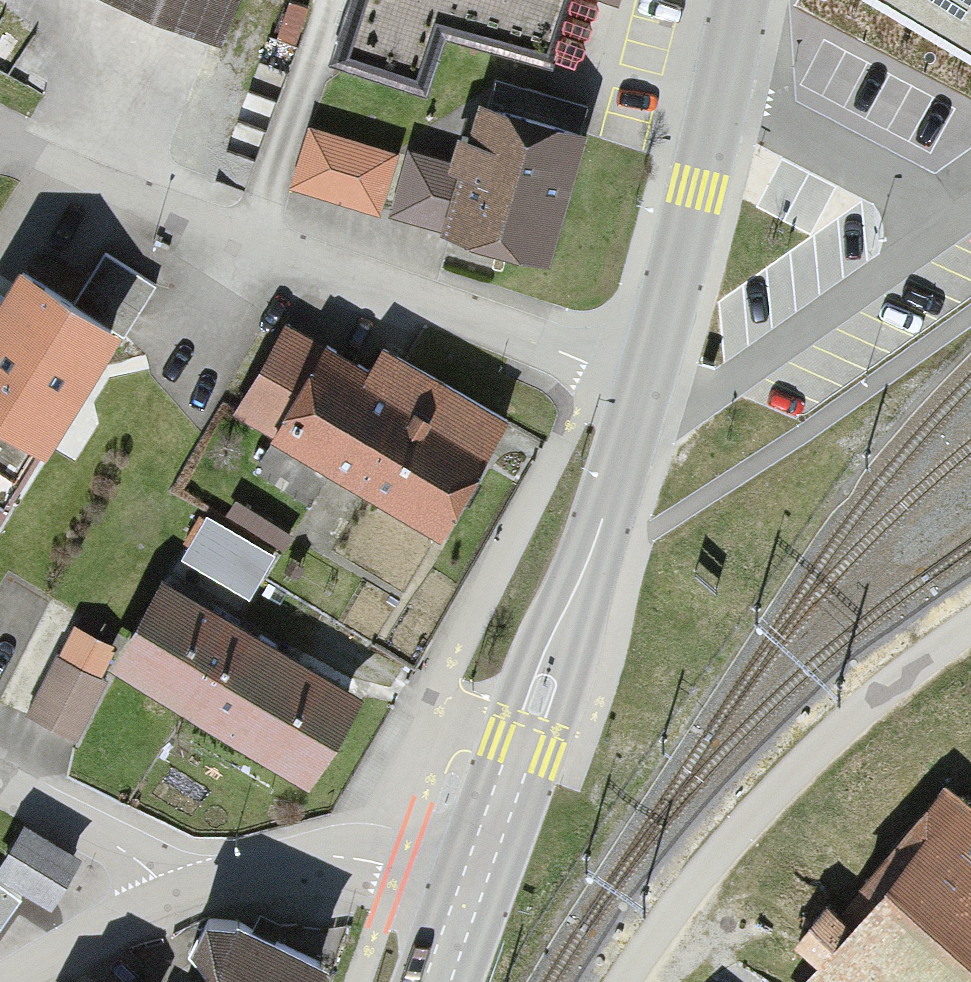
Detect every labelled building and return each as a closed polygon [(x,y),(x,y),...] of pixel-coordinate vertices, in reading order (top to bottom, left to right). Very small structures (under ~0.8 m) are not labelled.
[(203,47),(222,0),(88,0),(203,47)] [(329,58),(417,82),(432,26),(537,54),(549,13),(552,0),(345,0),(329,58)] [(970,55),(970,0),(885,0),(970,55)] [(585,141),(441,94),(397,230),(540,277),(585,141)] [(387,165),(292,134),(274,188),(369,219),(387,165)] [(0,293),(0,490),(96,325),(10,276),(0,293)] [(492,438),(325,339),(264,442),(430,541),(492,438)] [(361,702),(150,585),(99,677),(309,794),(361,702)] [(52,666),(24,718),(72,744),(100,692),(52,666)] [(963,801),(809,981),(970,981),(970,808),(963,801)] [(0,869),(0,881),(51,911),(81,861),(25,828),(0,869)] [(13,912),(0,903),(0,930),(13,912)] [(207,924),(178,981),(323,981),(207,924)]
